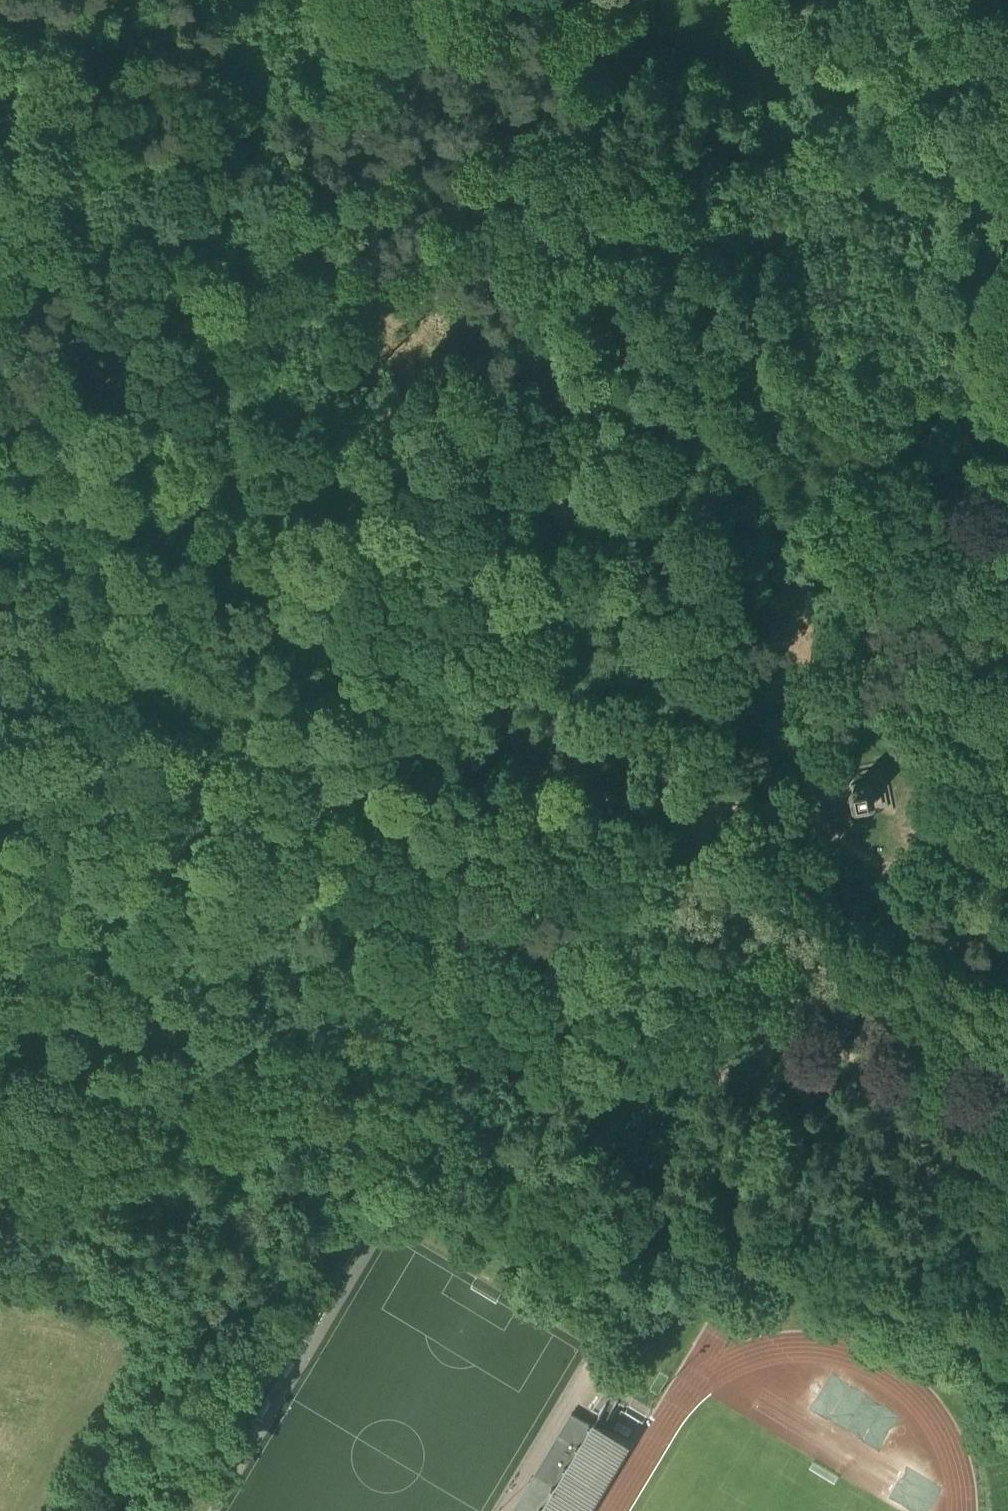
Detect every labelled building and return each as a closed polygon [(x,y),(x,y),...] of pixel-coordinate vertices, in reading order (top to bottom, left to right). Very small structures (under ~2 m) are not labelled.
[(576,769),(589,771),(596,761),(593,751),(582,748),(573,758),(576,769)] [(842,767),(852,815),(895,806),(885,759),(842,767)] [(604,1390),(596,1409),(612,1416),(620,1397),(604,1390)] [(627,1446),(601,1430),(600,1429),(594,1425),(573,1413),(513,1510),(588,1510),(627,1446)] [(604,1425),(601,1430),(627,1446),(630,1441),(604,1425)]
